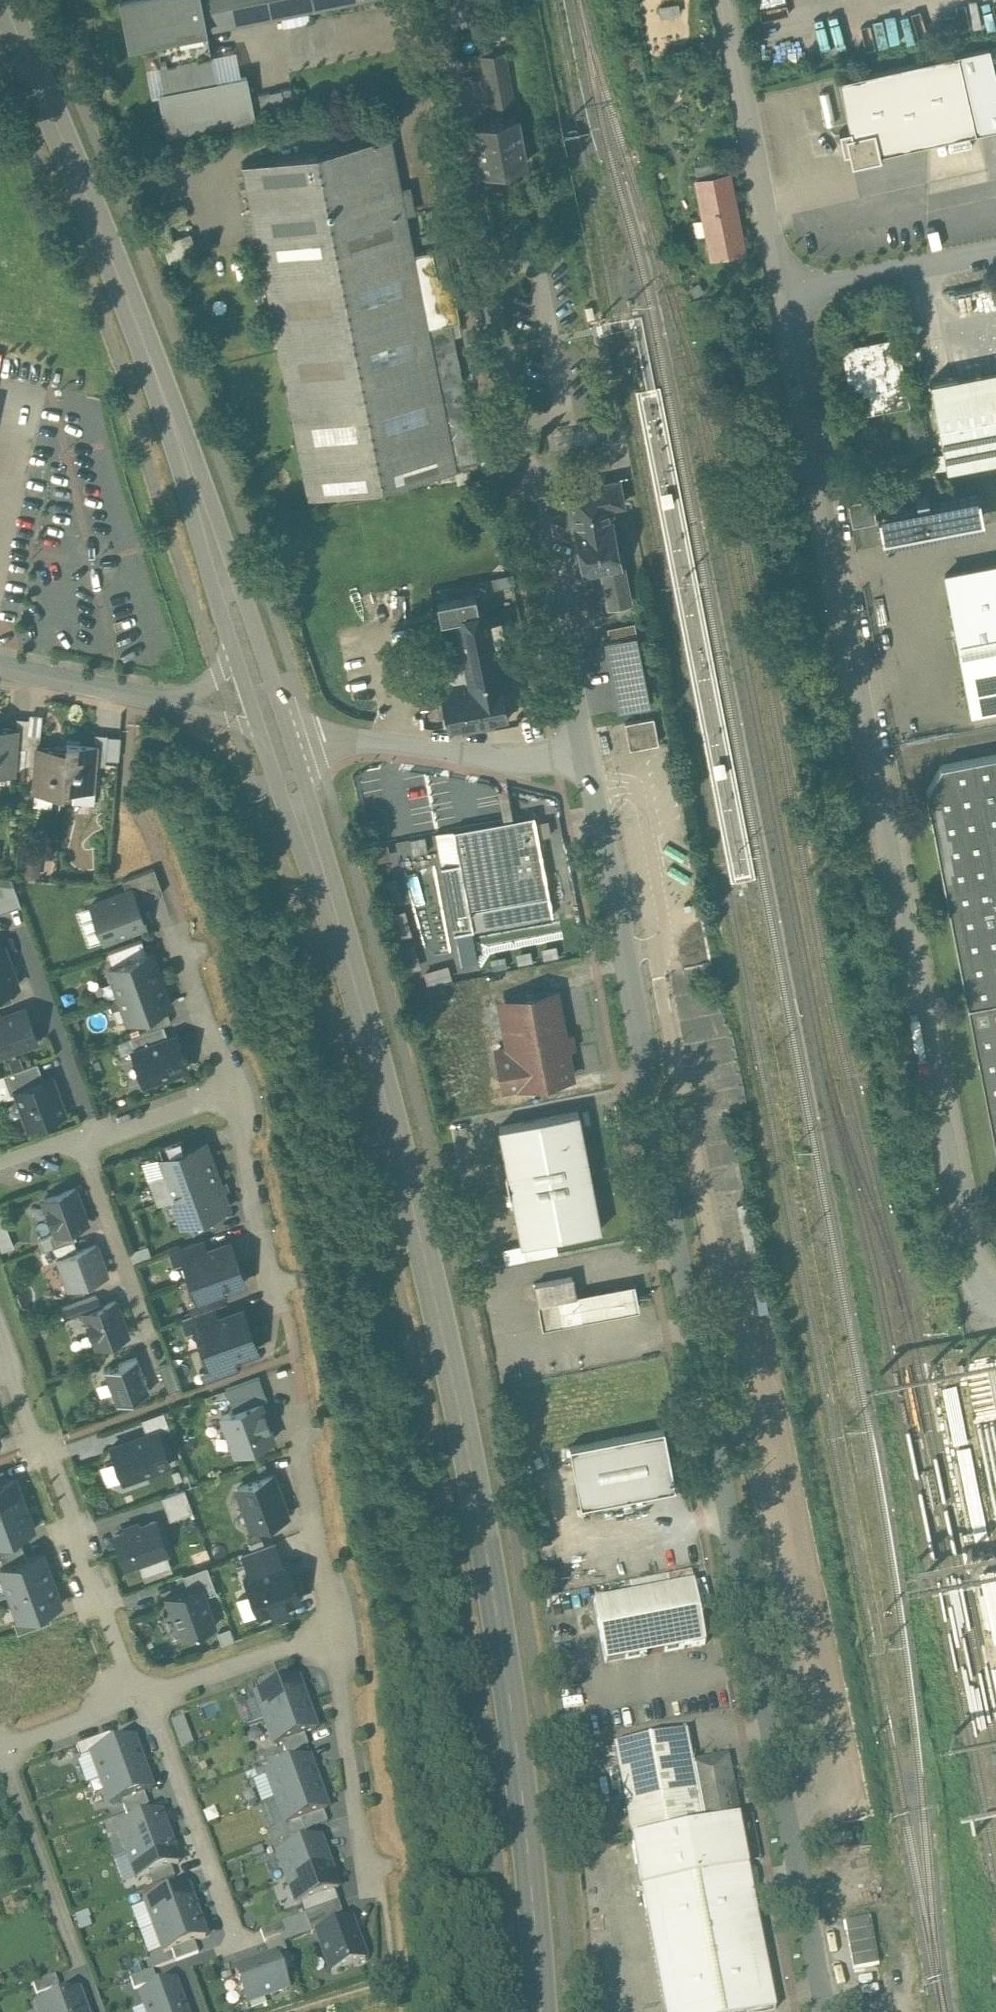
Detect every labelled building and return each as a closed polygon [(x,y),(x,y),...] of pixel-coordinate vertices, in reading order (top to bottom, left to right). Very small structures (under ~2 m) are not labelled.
[(120,2),(128,45),(156,39),(206,29),(200,0),(129,0),(120,2)] [(206,29),(206,30),(207,30),(358,0),(200,0),(206,29)] [(995,23),(995,0),(991,0),(965,5),(970,29),(995,23)] [(934,9),(890,15),(893,40),(937,34),(934,9)] [(206,29),(156,39),(162,67),(212,57),(207,30),(206,30),(206,29)] [(958,53),(976,132),(995,127),(995,78),(989,46),(958,53)] [(505,49),(481,54),(491,105),(515,101),(505,49)] [(958,53),(839,80),(850,129),(839,131),(844,153),(849,152),(852,164),(881,158),(880,153),(976,132),(958,53)] [(212,57),(162,67),(167,92),(217,82),(212,57)] [(167,92),(159,93),(167,134),(255,116),(247,76),(217,82),(167,92)] [(291,87),(281,89),(285,110),(296,108),(291,87)] [(270,91),(258,93),(263,116),(274,113),(270,91)] [(515,113),(474,121),(484,170),(525,162),(515,113)] [(390,135),(243,164),(258,242),(406,213),(390,135)] [(725,159),(695,165),(698,178),(728,173),(725,159)] [(698,178),(697,179),(712,256),(743,250),(728,173),(698,178)] [(406,213),(258,242),(308,498),(456,469),(454,460),(445,414),(428,325),(414,253),(406,213)] [(548,240),(534,243),(536,256),(550,254),(548,240)] [(437,275),(432,249),(414,253),(428,325),(451,320),(451,321),(459,320),(450,272),(437,275)] [(592,304),(585,306),(587,316),(594,315),(592,304)] [(451,320),(428,325),(445,414),(468,409),(451,321),(451,320)] [(897,340),(842,351),(854,413),(909,403),(897,340)] [(930,381),(946,468),(995,458),(995,368),(930,381)] [(468,409),(445,414),(454,460),(467,457),(468,461),(478,459),(468,409)] [(922,415),(910,418),(916,453),(928,450),(922,415)] [(467,457),(454,460),(456,469),(469,467),(468,461),(467,457)] [(492,464),(469,468),(471,479),(494,475),(492,464)] [(618,479),(566,489),(571,513),(573,526),(582,571),(602,568),(609,605),(627,601),(619,564),(621,563),(610,505),(623,502),(618,479)] [(671,490),(660,491),(662,505),(673,503),(671,490)] [(927,495),(916,497),(917,503),(916,503),(917,506),(878,514),(882,536),(983,517),(978,494),(929,504),(929,501),(927,495)] [(872,499),(848,503),(853,527),(876,522),(872,499)] [(571,513),(562,514),(564,527),(573,526),(571,513)] [(945,574),(972,711),(995,706),(995,564),(945,574)] [(475,593),(443,599),(447,617),(456,615),(478,610),(475,593)] [(478,610),(456,615),(467,668),(438,673),(440,686),(499,674),(486,609),(478,610)] [(618,709),(658,701),(641,618),(608,625),(611,637),(604,638),(618,709)] [(440,686),(439,686),(448,728),(486,721),(508,717),(500,674),(499,674),(440,686)] [(653,715),(625,721),(630,747),(658,742),(653,715)] [(29,717),(16,716),(15,726),(16,726),(14,747),(26,748),(28,733),(29,717)] [(508,717),(486,721),(488,729),(514,723),(513,716),(508,717)] [(0,725),(0,771),(12,772),(14,747),(16,726),(15,726),(0,725)] [(28,733),(26,748),(25,763),(37,764),(39,744),(40,744),(41,734),(28,733)] [(108,734),(95,733),(94,743),(95,743),(93,763),(105,764),(108,734)] [(94,743),(66,740),(66,746),(67,746),(63,786),(64,787),(91,789),(93,763),(95,743),(94,743)] [(40,744),(39,744),(37,764),(35,790),(63,792),(64,787),(63,786),(67,746),(66,746),(40,744)] [(941,765),(926,792),(995,1151),(995,754),(941,765)] [(723,760),(713,762),(715,775),(726,774),(723,760)] [(534,814),(453,829),(465,890),(468,909),(548,894),(549,894),(534,814)] [(21,903),(11,876),(0,875),(0,911),(21,903)] [(106,885),(78,896),(93,937),(135,921),(120,880),(106,885)] [(548,894),(468,909),(465,890),(451,892),(457,927),(488,920),(489,924),(551,913),(548,894)] [(143,942),(96,958),(107,989),(153,973),(143,942)] [(153,973),(107,989),(118,1017),(163,1001),(153,973)] [(555,990),(504,1000),(513,1046),(497,1049),(504,1087),(520,1084),(521,1085),(571,1075),(555,990)] [(0,995),(0,1045),(28,1035),(11,991),(0,995)] [(166,1023),(120,1038),(132,1076),(179,1061),(166,1023)] [(44,1067),(5,1083),(19,1120),(59,1104),(44,1067)] [(578,1111),(499,1126),(511,1193),(506,1194),(508,1203),(513,1202),(521,1244),(601,1229),(578,1111)] [(163,1154),(186,1146),(182,1135),(159,1143),(163,1154)] [(182,1222),(188,1220),(191,1228),(212,1220),(209,1212),(228,1205),(205,1139),(186,1146),(163,1154),(144,1161),(158,1199),(172,1194),(182,1222)] [(75,1186),(43,1198),(55,1232),(72,1226),(87,1220),(75,1186)] [(55,1232),(39,1238),(42,1249),(74,1238),(76,1237),(72,1226),(55,1232)] [(201,1236),(169,1248),(173,1259),(183,1256),(205,1248),(201,1236)] [(42,1249),(40,1250),(44,1261),(58,1256),(78,1249),(74,1238),(42,1249)] [(190,1277),(237,1260),(230,1239),(205,1248),(183,1256),(190,1277)] [(78,1249),(58,1256),(69,1286),(81,1282),(83,1286),(96,1281),(94,1277),(106,1273),(95,1243),(78,1249)] [(245,1280),(237,1260),(190,1277),(197,1297),(220,1289),(245,1280)] [(572,1276),(535,1283),(538,1302),(558,1298),(576,1295),(572,1276)] [(197,1297),(188,1300),(192,1312),(213,1304),(224,1300),(220,1289),(197,1297)] [(96,1294),(62,1306),(66,1317),(83,1311),(100,1304),(96,1294)] [(576,1295),(558,1298),(563,1320),(582,1316),(578,1294),(576,1295)] [(538,1302),(542,1324),(563,1320),(558,1298),(538,1302)] [(100,1304),(83,1311),(96,1345),(128,1333),(116,1299),(100,1304)] [(192,1312),(182,1315),(186,1327),(194,1324),(217,1316),(213,1304),(192,1312)] [(217,1316),(194,1324),(201,1344),(248,1327),(241,1307),(217,1316)] [(248,1327),(201,1344),(209,1365),(232,1357),(255,1349),(248,1327)] [(135,1357),(105,1368),(117,1401),(148,1389),(135,1357)] [(209,1365),(200,1368),(204,1379),(236,1368),(232,1357),(209,1365)] [(226,1387),(234,1409),(260,1400),(266,1398),(258,1375),(226,1387)] [(234,1409),(222,1414),(235,1452),(273,1438),(260,1400),(234,1409)] [(141,1417),(147,1432),(158,1429),(158,1430),(169,1426),(163,1409),(141,1417)] [(664,1428),(570,1446),(581,1505),(675,1487),(664,1428)] [(147,1432),(111,1445),(124,1479),(170,1463),(158,1430),(158,1429),(147,1432)] [(272,1474),(237,1487),(252,1526),(287,1513),(272,1474)] [(24,1503),(14,1477),(8,1479),(0,1482),(0,1511),(24,1503)] [(184,1488),(162,1496),(170,1518),(192,1510),(184,1488)] [(19,1534),(33,1529),(24,1503),(0,1511),(0,1541),(19,1534)] [(155,1519),(115,1534),(127,1565),(138,1561),(140,1565),(155,1559),(154,1556),(166,1551),(155,1519)] [(23,1545),(19,1534),(0,1541),(0,1553),(23,1545)] [(243,1551),(251,1573),(281,1562),(273,1540),(243,1551)] [(26,1556),(23,1545),(0,1553),(0,1555),(3,1564),(26,1556)] [(0,1565),(9,1592),(50,1578),(40,1551),(26,1556),(3,1564),(0,1565)] [(281,1562),(251,1573),(245,1575),(259,1613),(272,1608),(273,1612),(289,1606),(287,1603),(300,1598),(287,1560),(281,1562)] [(202,1582),(205,1593),(215,1589),(207,1564),(183,1572),(188,1587),(202,1582)] [(668,1576),(630,1583),(632,1595),(670,1588),(668,1576)] [(9,1592),(19,1619),(47,1609),(60,1605),(50,1578),(9,1592)] [(188,1587),(164,1596),(170,1614),(174,1613),(182,1636),(216,1624),(205,1593),(202,1582),(188,1587)] [(632,1595),(594,1603),(605,1663),(705,1644),(694,1584),(670,1588),(632,1595)] [(50,1620),(47,1609),(19,1619),(14,1621),(18,1632),(50,1620)] [(262,1693),(284,1685),(280,1674),(258,1682),(262,1693)] [(262,1693),(256,1695),(265,1721),(306,1706),(297,1680),(284,1685),(262,1693)] [(306,1706),(265,1721),(274,1746),(281,1744),(303,1736),(316,1731),(306,1706)] [(187,1716),(175,1720),(185,1748),(197,1744),(187,1716)] [(686,1730),(614,1744),(632,1838),(738,1817),(727,1757),(693,1763),(686,1730)] [(91,1755),(113,1747),(109,1736),(76,1747),(80,1759),(91,1755)] [(281,1744),(285,1756),(300,1751),(308,1748),(303,1736),(281,1744)] [(113,1747),(91,1755),(101,1782),(143,1767),(134,1740),(113,1747)] [(271,1773),(304,1761),(300,1751),(285,1756),(267,1763),(271,1773)] [(271,1773),(267,1775),(276,1801),(318,1786),(308,1760),(304,1761),(271,1773)] [(143,1767),(101,1782),(109,1806),(122,1802),(145,1794),(152,1791),(143,1767)] [(318,1786),(276,1801),(286,1826),(290,1825),(323,1813),(327,1811),(318,1786)] [(126,1813),(149,1805),(145,1794),(122,1802),(126,1813)] [(130,1824),(153,1816),(149,1805),(126,1813),(130,1824)] [(130,1824),(119,1828),(128,1855),(169,1840),(160,1813),(153,1816),(130,1824)] [(290,1825),(294,1836),(315,1829),(327,1824),(323,1813),(290,1825)] [(632,1838),(642,1888),(748,1868),(739,1818),(738,1817),(632,1838)] [(286,1852),(319,1840),(315,1829),(294,1836),(282,1841),(286,1852)] [(169,1840),(128,1855),(137,1880),(149,1876),(171,1868),(179,1866),(169,1840)] [(286,1852),(278,1855),(287,1880),(329,1865),(319,1840),(286,1852)] [(329,1865),(287,1880),(297,1906),(300,1905),(334,1893),(338,1891),(329,1865)] [(175,1879),(171,1868),(149,1876),(152,1887),(175,1879)] [(642,1888),(666,2011),(763,2011),(776,2010),(752,1888),(757,1887),(759,1883),(756,1871),(753,1868),(748,1868),(642,1888)] [(185,1887),(145,1902),(155,1928),(195,1913),(185,1887)] [(304,1916),(338,1904),(334,1893),(300,1905),(304,1916)] [(317,1933),(345,1923),(338,1904),(304,1916),(312,1936),(317,1934),(317,1933)] [(195,1913),(155,1928),(165,1954),(171,1952),(194,1943),(205,1939),(195,1913)] [(850,1919),(853,1966),(882,1963),(879,1916),(850,1919)] [(345,1923),(317,1933),(317,1934),(331,1973),(365,1961),(351,1921),(345,1923)] [(286,1935),(282,1924),(260,1932),(264,1943),(286,1935)] [(198,1954),(194,1943),(171,1952),(175,1963),(198,1954)] [(275,1956),(235,1971),(247,2005),(288,1990),(275,1956)] [(157,1983),(153,1971),(130,1979),(134,1991),(157,1983)] [(59,1987),(55,1976),(33,1984),(37,1995),(59,1987)] [(152,1990),(152,1991),(141,1995),(147,2011),(185,2011),(174,1982),(152,1990)] [(38,2011),(86,2011),(78,1991),(36,2006),(38,2011)]
